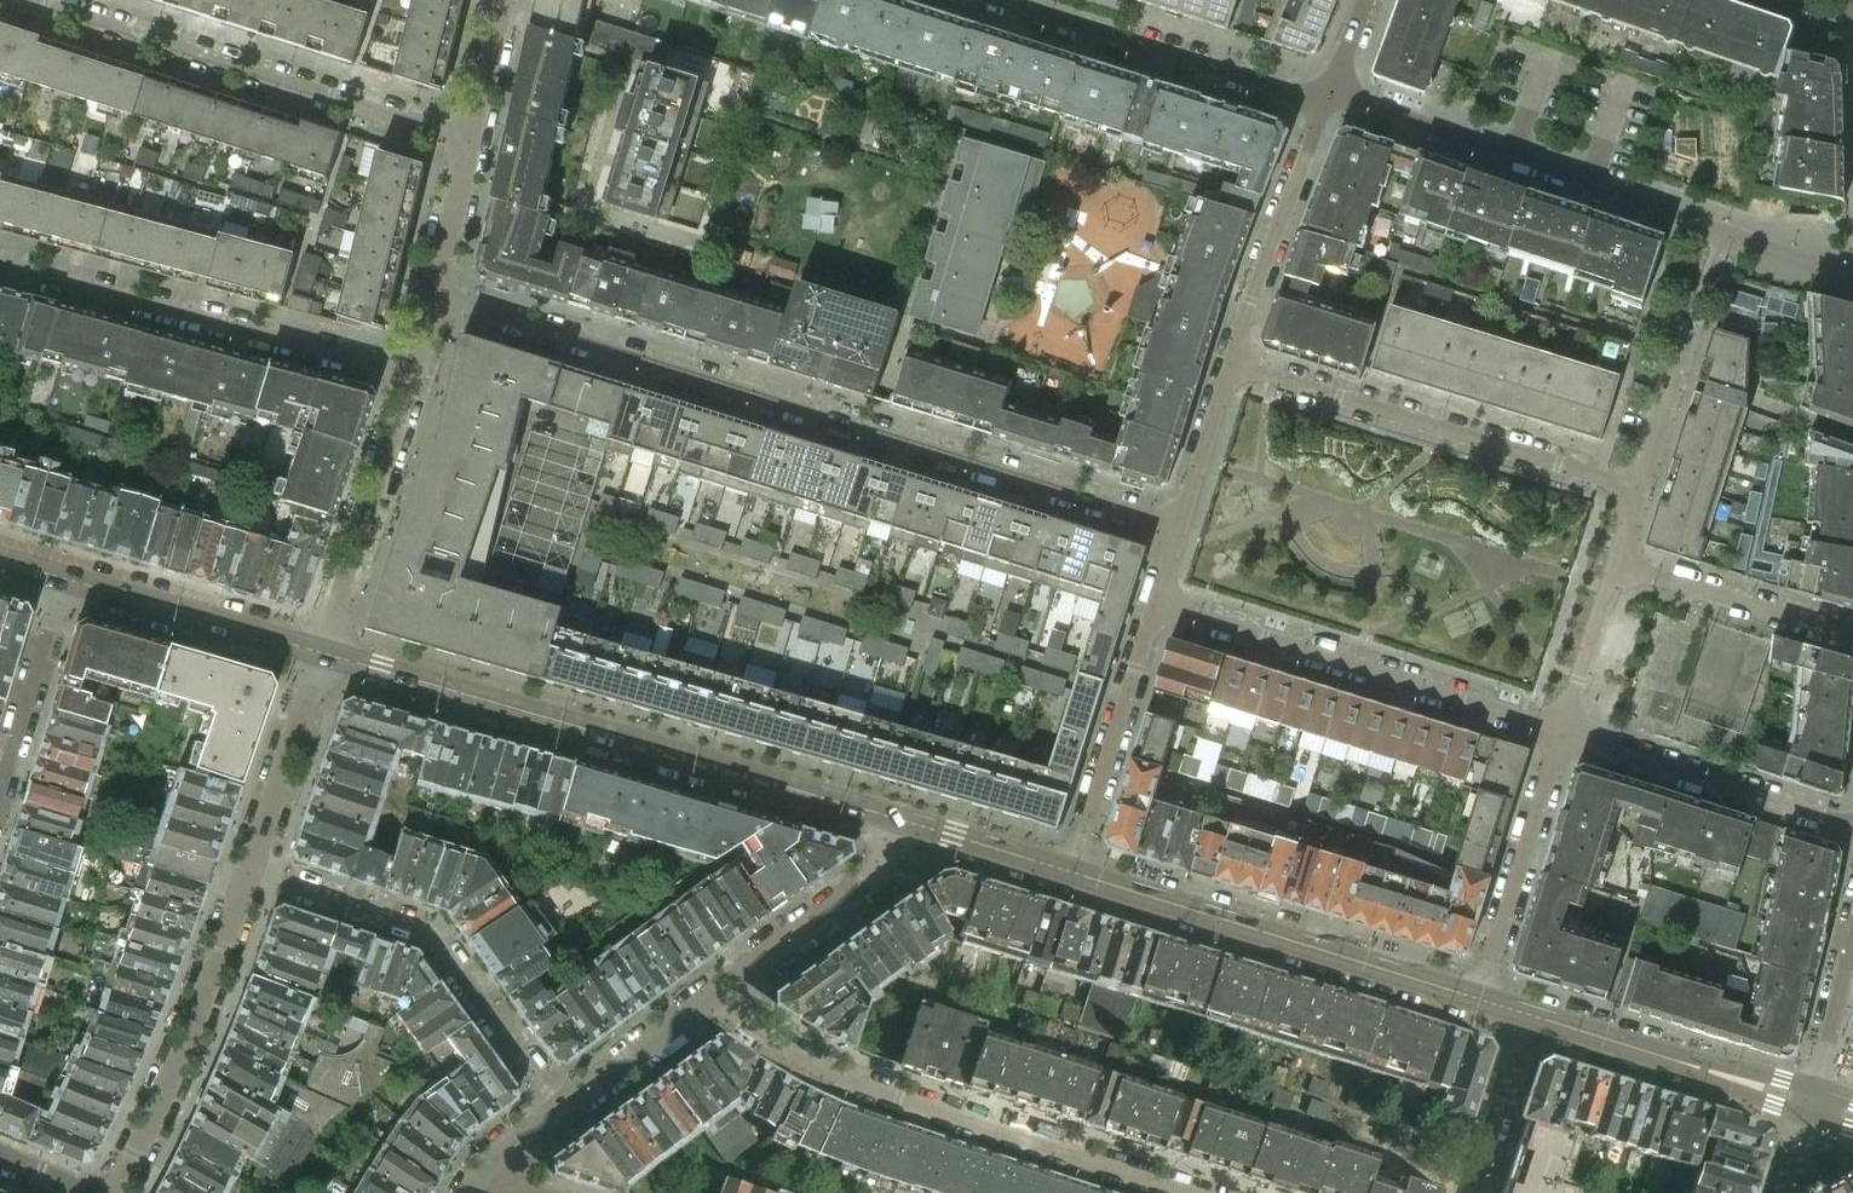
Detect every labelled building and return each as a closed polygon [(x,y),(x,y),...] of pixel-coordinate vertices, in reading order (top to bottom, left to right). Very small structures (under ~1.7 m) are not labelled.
[(166,3),(213,18),(219,0),(167,0),(166,3)] [(213,18),(260,34),(271,0),(219,0),(213,18)] [(260,34),(307,49),(322,0),(271,0),(260,34)] [(323,0),(322,0),(307,49),(354,63),(370,15),(368,14),(367,14),(323,0)] [(463,9),(466,0),(415,0),(409,24),(457,37),(463,9)] [(586,0),(539,0),(532,26),(533,26),(533,27),(532,27),(532,28),(576,41),(577,37),(578,37),(586,0)] [(728,12),(732,0),(690,0),(728,12)] [(728,12),(769,25),(777,0),(732,0),(728,12)] [(769,25),(810,38),(811,35),(822,0),(777,0),(769,25)] [(891,0),(822,0),(811,35),(874,55),(891,0)] [(914,5),(898,0),(891,0),(874,55),(896,62),(914,5)] [(1185,0),(1159,0),(1157,6),(1180,14),(1185,0)] [(1211,0),(1185,0),(1180,14),(1204,22),(1211,0)] [(1238,0),(1211,0),(1204,22),(1228,29),(1238,0)] [(1243,8),(1255,11),(1258,0),(1246,0),(1243,8)] [(1332,14),(1296,0),(1280,0),(1273,18),(1323,37),(1332,14)] [(1338,0),(1296,0),(1332,14),(1338,0)] [(1399,2),(1446,19),(1449,10),(1455,13),(1460,0),(1399,0),(1399,2)] [(1597,0),(1552,0),(1592,14),(1597,0)] [(1701,0),(1597,0),(1592,14),(1686,46),(1701,0)] [(1793,29),(1794,26),(1793,23),(1772,16),(1770,22),(1759,18),(1761,12),(1731,2),(1729,8),(1718,4),(1719,0),(1701,0),(1686,46),(1777,77),(1785,52),(1793,29)] [(1494,5),(1481,1),(1472,26),(1485,31),(1494,5)] [(1449,31),(1442,28),(1446,19),(1399,2),(1384,41),(1391,43),(1386,54),(1380,52),(1374,70),(1377,77),(1425,94),(1449,31)] [(977,25),(914,5),(896,62),(959,82),(977,25)] [(1251,25),(1255,11),(1243,8),(1239,22),(1251,25)] [(1318,51),(1323,37),(1273,18),(1264,41),(1310,55),(1318,51)] [(597,20),(592,35),(590,44),(625,56),(633,32),(597,20)] [(149,71),(0,24),(0,82),(25,90),(28,82),(135,116),(149,71)] [(445,86),(450,63),(457,37),(409,24),(396,77),(438,90),(445,86)] [(1039,45),(977,25),(959,82),(1021,101),(1039,45)] [(672,44),(633,32),(625,56),(664,68),(672,44)] [(1081,59),(1039,45),(1021,101),(1063,115),(1081,59)] [(1639,53),(1624,48),(1619,64),(1667,80),(1672,65),(1657,59),(1656,63),(1638,56),(1639,53)] [(1835,62),(1785,52),(1777,77),(1780,78),(1777,97),(1790,99),(1786,118),(1842,128),(1841,69),(1835,62)] [(563,112),(567,97),(572,71),(525,58),(521,83),(507,141),(554,155),(560,126),(568,129),(571,114),(563,112)] [(1143,79),(1081,59),(1063,115),(1125,134),(1143,79)] [(657,218),(699,79),(641,62),(637,76),(643,78),(637,97),(628,94),(617,131),(626,134),(605,202),(657,218)] [(343,133),(293,117),(149,71),(135,116),(329,178),(343,133)] [(854,82),(851,82),(835,76),(832,87),(850,93),(854,82)] [(1165,86),(1143,79),(1125,134),(1137,138),(1147,142),(1165,86)] [(1177,90),(1165,86),(1147,142),(1146,144),(1162,149),(1170,126),(1166,124),(1177,90)] [(945,126),(948,116),(935,112),(941,92),(932,89),(926,109),(923,119),(945,126)] [(895,96),(876,90),(873,101),(891,107),(895,96)] [(1186,151),(1203,98),(1177,90),(1166,124),(1170,126),(1162,149),(1184,156),(1186,151)] [(1207,158),(1223,104),(1203,98),(1186,151),(1207,158)] [(1244,169),(1261,116),(1223,104),(1207,158),(1243,170),(1244,169)] [(952,105),(947,119),(1045,148),(1049,133),(952,105)] [(1244,169),(1243,170),(1237,187),(1263,196),(1288,133),(1284,124),(1261,116),(1244,169)] [(1842,128),(1786,118),(1782,139),(1779,138),(1775,163),(1779,163),(1843,175),(1842,128)] [(1388,167),(1395,143),(1348,127),(1339,131),(1333,148),(1388,167)] [(921,281),(911,316),(976,336),(1029,157),(965,138),(958,160),(969,163),(963,186),(951,183),(943,211),(954,214),(947,237),(936,234),(928,259),(940,262),(933,285),(921,281)] [(507,141),(494,200),(541,214),(541,213),(554,155),(507,141)] [(1411,179),(1419,152),(1395,143),(1388,167),(1403,172),(1402,176),(1411,179)] [(413,221),(419,194),(425,171),(421,164),(401,158),(403,153),(380,145),(365,208),(413,221)] [(141,147),(136,162),(155,168),(160,153),(141,147)] [(1381,187),(1388,167),(1333,148),(1325,169),(1380,187),(1381,187)] [(1448,162),(1419,152),(1411,179),(1412,179),(1400,214),(1429,225),(1448,162)] [(353,158),(344,155),(339,169),(349,172),(353,158)] [(188,162),(183,177),(202,183),(207,168),(188,162)] [(1454,233),(1473,171),(1448,162),(1429,225),(1454,233)] [(1843,175),(1779,163),(1775,187),(1780,188),(1844,200),(1843,175)] [(124,165),(121,175),(127,177),(132,175),(134,168),(124,165)] [(349,172),(339,169),(335,183),(344,186),(349,172)] [(1205,189),(1138,169),(1135,179),(1202,199),(1205,189)] [(1373,208),(1380,187),(1325,169),(1318,189),(1372,207),(1373,208)] [(1470,238),(1489,176),(1473,171),(1454,233),(1470,238)] [(234,173),(230,186),(273,199),(277,187),(234,173)] [(113,204),(15,178),(13,185),(2,182),(4,175),(0,174),(0,222),(100,249),(113,204)] [(1490,245),(1508,183),(1489,176),(1470,238),(1490,245)] [(281,307),(296,253),(221,233),(219,241),(208,238),(210,230),(125,207),(131,184),(120,181),(113,204),(100,249),(209,278),(207,287),(281,307)] [(1510,249),(1528,189),(1508,183),(1490,245),(1509,252),(1510,249)] [(1263,196),(1237,187),(1226,184),(1222,196),(1206,191),(1204,199),(1200,198),(1200,200),(1255,216),(1263,196)] [(281,189),(278,201),(317,214),(321,201),(281,189)] [(1318,189),(1302,231),(1358,247),(1364,227),(1365,228),(1372,207),(1318,189)] [(1576,271),(1593,212),(1528,189),(1510,249),(1576,271)] [(268,217),(272,205),(243,196),(239,207),(268,217)] [(808,196),(806,227),(838,229),(840,198),(808,196)] [(593,311),(609,258),(609,257),(564,243),(556,267),(538,261),(552,216),(541,213),(541,214),(494,200),(478,268),(482,277),(593,311)] [(1240,257),(1255,216),(1200,200),(1186,236),(1180,235),(1179,238),(1240,257)] [(336,211),(327,208),(322,222),(332,224),(336,211)] [(399,275),(406,248),(413,221),(365,208),(352,262),(399,275)] [(298,214),(286,210),(282,209),(278,221),(295,226),(298,214)] [(1642,308),(1664,237),(1593,212),(1576,271),(1617,285),(1612,298),(1642,308)] [(1163,221),(1160,231),(1174,237),(1178,226),(1163,221)] [(332,224),(322,222),(318,235),(327,238),(332,224)] [(720,264),(730,228),(709,222),(698,258),(720,264)] [(1315,304),(1320,286),(1326,269),(1348,275),(1357,248),(1358,248),(1358,247),(1302,231),(1285,276),(1286,276),(1279,294),(1278,293),(1262,342),(1266,350),(1361,379),(1378,324),(1315,304)] [(1231,281),(1240,257),(1179,238),(1172,261),(1177,262),(1231,281)] [(1152,243),(1144,240),(1141,249),(1150,251),(1152,243)] [(1413,264),(1417,251),(1400,246),(1401,242),(1393,240),(1389,255),(1388,257),(1413,264)] [(609,258),(593,311),(616,318),(633,264),(634,265),(637,256),(612,248),(609,257),(609,258)] [(1436,271),(1441,254),(1435,252),(1434,256),(1417,251),(1413,264),(1436,271)] [(304,252),(293,288),(311,294),(322,258),(304,252)] [(798,265),(774,257),(769,272),(794,280),(798,265)] [(1392,278),(1397,262),(1382,257),(1378,274),(1392,278)] [(387,325),(393,302),(399,275),(352,262),(338,322),(358,327),(359,322),(380,329),(387,325)] [(1231,281),(1177,262),(1172,276),(1226,294),(1231,281)] [(633,264),(616,318),(639,325),(656,272),(634,265),(633,264)] [(702,286),(656,272),(639,325),(685,339),(702,286)] [(1203,368),(1226,294),(1172,276),(1157,272),(1156,275),(1157,275),(1152,290),(1138,286),(1128,317),(1157,326),(1149,351),(1203,368)] [(1387,295),(1392,278),(1378,274),(1373,290),(1387,295)] [(1528,275),(1521,297),(1534,301),(1541,279),(1528,275)] [(799,281),(790,309),(772,366),(817,380),(818,379),(829,383),(829,384),(874,398),(900,313),(799,281)] [(766,302),(748,359),(769,365),(787,308),(789,309),(795,290),(770,282),(764,301),(766,302)] [(1454,290),(1427,282),(1424,294),(1450,302),(1454,290)] [(754,285),(751,297),(760,300),(764,288),(754,285)] [(702,286),(685,339),(707,346),(723,292),(702,286)] [(724,290),(723,292),(707,346),(748,359),(766,302),(764,301),(724,290)] [(1733,290),(1729,303),(1738,306),(1742,292),(1733,290)] [(0,292),(0,351),(13,354),(28,299),(0,292)] [(1742,292),(1738,306),(1748,310),(1752,296),(1742,292)] [(312,299),(292,294),(288,309),(308,314),(312,299)] [(1795,320),(1800,305),(1770,295),(1765,310),(1795,320)] [(1752,296),(1748,310),(1758,313),(1763,299),(1752,296)] [(1814,298),(1816,343),(1811,341),(1813,385),(1808,384),(1801,408),(1852,427),(1852,306),(1814,298)] [(54,306),(28,299),(13,354),(38,361),(38,359),(39,360),(54,306)] [(1530,313),(1503,305),(1500,317),(1526,325),(1530,313)] [(75,312),(54,306),(39,360),(61,365),(75,312)] [(1418,373),(1435,319),(1404,310),(1401,319),(1391,316),(1394,307),(1392,306),(1372,370),(1392,376),(1395,369),(1398,367),(1418,373)] [(96,317),(75,312),(61,365),(81,371),(96,317)] [(102,377),(118,323),(96,317),(81,371),(102,377)] [(1448,393),(1464,338),(1455,335),(1458,326),(1435,319),(1418,373),(1430,377),(1432,380),(1430,388),(1448,393)] [(1763,322),(1762,338),(1777,339),(1778,323),(1763,322)] [(124,382),(138,328),(118,323),(102,377),(121,382),(124,382)] [(1782,339),(1796,340),(1797,324),(1783,323),(1782,339)] [(145,390),(160,334),(138,328),(124,382),(121,382),(121,384),(145,390)] [(1591,332),(1578,328),(1574,340),(1587,344),(1591,332)] [(1496,397),(1513,343),(1480,333),(1477,342),(1468,339),(1470,330),(1467,329),(1464,338),(1448,393),(1469,400),(1471,392),(1474,390),(1496,397)] [(1699,562),(1748,408),(1747,408),(1750,340),(1715,329),(1647,546),(1699,562)] [(166,396),(182,340),(160,334),(145,390),(166,396)] [(483,584),(523,410),(525,399),(579,416),(612,426),(624,388),(534,360),(535,356),(463,334),(439,440),(433,438),(397,544),(402,546),(398,560),(392,558),(368,629),(541,679),(556,626),(559,627),(565,608),(483,584)] [(1601,440),(1631,344),(1604,336),(1594,368),(1588,366),(1571,420),(1581,423),(1583,426),(1581,434),(1601,440)] [(189,402),(206,346),(182,340),(166,396),(189,402)] [(981,349),(953,340),(948,357),(976,365),(981,349)] [(1131,346),(1123,343),(1117,357),(1126,360),(1131,346)] [(1524,416),(1540,362),(1531,359),(1533,349),(1513,343),(1496,397),(1506,400),(1508,403),(1506,411),(1524,416)] [(208,407),(225,351),(206,346),(189,402),(208,407)] [(950,363),(909,350),(893,404),(933,416),(950,363)] [(245,418),(260,361),(225,351),(208,407),(245,418)] [(1188,415),(1203,368),(1149,351),(1134,399),(1188,415)] [(1571,420),(1588,366),(1555,356),(1552,365),(1542,362),(1545,353),(1543,352),(1540,362),(1524,416),(1543,422),(1546,415),(1549,413),(1571,420)] [(304,407),(315,376),(260,361),(245,418),(287,429),(294,405),(304,407)] [(950,363),(933,416),(954,423),(971,369),(950,363)] [(1762,364),(1761,379),(1776,380),(1776,364),(1762,364)] [(1012,382),(971,369),(954,423),(996,436),(1008,395),(1012,382)] [(352,448),(369,398),(365,389),(315,376),(304,407),(294,405),(287,429),(299,432),(352,448)] [(624,388),(612,426),(605,449),(632,457),(635,448),(634,447),(649,396),(624,388)] [(1035,404),(1008,395),(996,436),(1022,444),(1035,404)] [(635,448),(656,454),(657,454),(673,404),(649,396),(634,447),(635,448)] [(1188,415),(1134,399),(1121,441),(1120,447),(1174,463),(1188,415)] [(673,404),(657,454),(656,454),(653,463),(680,472),(683,462),(681,462),(697,411),(673,404)] [(1067,414),(1035,404),(1022,444),(1055,454),(1065,420),(1067,414)] [(681,462),(683,462),(703,468),(704,469),(720,419),(697,411),(681,462)] [(86,415),(83,424),(106,431),(109,422),(86,415)] [(720,419),(704,469),(703,468),(700,478),(725,486),(744,426),(720,419)] [(1095,430),(1065,420),(1055,454),(1159,487),(1168,482),(1174,463),(1120,447),(1121,441),(1094,432),(1095,430)] [(228,474),(65,426),(54,422),(51,432),(225,484),(228,474)] [(766,433),(744,426),(725,486),(748,493),(767,433),(766,433)] [(772,500),(792,436),(767,428),(766,433),(767,433),(748,493),(772,500)] [(1810,431),(1806,465),(1813,466),(1813,467),(1852,472),(1852,446),(1810,431)] [(329,517),(352,448),(299,432),(275,501),(291,506),(329,517)] [(792,436),(772,500),(796,508),(816,444),(792,436)] [(839,451),(816,444),(796,508),(819,515),(839,451)] [(0,452),(0,523),(3,524),(21,465),(8,461),(12,449),(2,446),(0,452)] [(864,459),(839,451),(819,515),(843,522),(862,463),(863,463),(864,459)] [(21,465),(3,524),(27,531),(48,460),(37,457),(34,469),(21,465)] [(1776,459),(1772,474),(1780,476),(1783,461),(1776,459)] [(48,460),(27,531),(50,538),(68,479),(56,475),(59,463),(48,460)] [(1757,461),(1754,476),(1765,479),(1769,464),(1757,461)] [(885,470),(863,463),(862,463),(843,522),(868,530),(871,520),(870,520),(885,470)] [(1813,467),(1811,494),(1852,499),(1852,472),(1813,467)] [(870,520),(871,520),(893,527),(894,527),(909,477),(885,470),(870,520)] [(1772,474),(1769,489),(1776,491),(1780,476),(1772,474)] [(68,479),(50,538),(75,545),(91,490),(73,485),(75,478),(69,476),(68,479)] [(909,477),(894,527),(893,527),(890,537),(917,545),(920,535),(917,535),(933,485),(909,477)] [(98,552),(118,486),(101,481),(100,486),(92,483),(91,490),(75,545),(98,552)] [(917,535),(920,535),(941,542),(956,492),(933,485),(917,535)] [(138,563),(154,508),(158,498),(118,486),(98,552),(138,563)] [(1769,489),(1765,504),(1773,506),(1776,491),(1769,489)] [(1751,490),(1747,506),(1759,508),(1762,493),(1751,490)] [(980,500),(956,492),(941,542),(965,549),(980,500)] [(603,493),(600,502),(597,510),(613,515),(618,498),(603,493)] [(1811,494),(1809,522),(1815,522),(1852,526),(1852,499),(1811,494)] [(633,503),(618,498),(613,515),(628,520),(633,503)] [(1003,507),(980,500),(965,549),(987,556),(988,556),(1003,507)] [(183,576),(199,521),(202,509),(180,502),(177,514),(160,570),(183,576)] [(1765,504),(1762,519),(1770,521),(1773,506),(1765,504)] [(329,517),(291,506),(289,511),(288,515),(326,526),(329,517)] [(1747,506),(1744,521),(1755,524),(1759,508),(1747,506)] [(1003,507),(988,556),(987,556),(984,566),(1009,573),(1027,514),(1003,507)] [(160,570),(177,514),(154,508),(138,563),(160,570)] [(650,508),(647,517),(644,525),(660,530),(665,512),(650,508)] [(680,517),(665,512),(660,530),(675,534),(680,517)] [(1051,522),(1049,521),(1027,514),(1009,573),(1032,581),(1051,522)] [(317,555),(326,526),(288,515),(278,544),(288,547),(317,555)] [(1051,522),(1032,581),(1056,588),(1076,524),(1051,517),(1049,521),(1051,522)] [(1762,519),(1759,534),(1766,536),(1770,521),(1762,519)] [(205,583),(220,527),(199,521),(183,576),(205,583)] [(697,522),(694,532),(692,540),(707,544),(712,527),(697,522)] [(1815,522),(1811,542),(1852,550),(1852,526),(1815,522)] [(1089,533),(1090,529),(1076,524),(1056,588),(1080,595),(1098,536),(1089,533)] [(227,589),(243,534),(220,527),(205,583),(227,589)] [(728,532),(712,527),(707,544),(722,549),(728,532)] [(1741,533),(1737,550),(1749,553),(1753,536),(1741,533)] [(243,534),(227,589),(230,590),(235,594),(242,596),(248,595),(249,596),(265,540),(243,534)] [(1759,534),(1755,549),(1763,551),(1766,536),(1759,534)] [(1107,539),(1098,536),(1080,595),(1102,602),(1107,584),(1121,539),(1108,535),(1107,539)] [(744,537),(741,546),(739,554),(754,559),(759,542),(744,537)] [(1148,547),(1121,539),(1107,584),(1134,592),(1148,547)] [(265,540),(249,596),(272,602),(288,547),(278,544),(265,540)] [(775,547),(759,542),(754,559),(769,564),(775,547)] [(1811,542),(1808,565),(1852,575),(1852,550),(1811,542)] [(288,547),(272,602),(292,608),(293,607),(294,610),(301,606),(299,604),(300,603),(317,555),(288,547)] [(604,553),(584,547),(578,569),(597,575),(604,553)] [(1755,549),(1753,559),(1768,562),(1770,552),(1763,551),(1755,549)] [(1737,550),(1733,567),(1745,570),(1749,553),(1737,550)] [(791,552),(788,561),(786,569),(801,574),(807,557),(791,552)] [(1770,552),(1768,562),(1773,563),(1782,565),(1783,559),(1784,556),(1770,552)] [(822,561),(807,557),(801,574),(816,579),(822,561)] [(643,565),(620,558),(618,567),(640,574),(643,565)] [(1808,565),(1783,559),(1778,587),(1852,609),(1852,575),(1808,565)] [(1780,575),(1782,565),(1773,563),(1771,573),(1780,575)] [(665,572),(643,565),(640,574),(662,580),(665,572)] [(640,574),(618,567),(615,575),(637,582),(640,574)] [(839,567),(836,576),(833,584),(849,589),(854,571),(839,567)] [(1751,568),(1750,576),(1764,579),(1765,571),(1751,568)] [(869,576),(854,571),(849,589),(864,593),(869,576)] [(1765,571),(1764,579),(1778,582),(1780,575),(1771,573),(1765,571)] [(662,580),(640,574),(637,582),(660,589),(662,580)] [(704,584),(682,577),(679,586),(701,593),(704,584)] [(886,581),(883,591),(881,599),(896,603),(901,586),(886,581)] [(726,591),(704,584),(701,593),(723,599),(726,591)] [(1134,592),(1107,584),(1102,602),(1093,630),(1119,638),(1134,592)] [(701,593),(679,586),(676,594),(698,601),(701,593)] [(917,591),(901,586),(896,603),(911,608),(917,591)] [(723,599),(701,593),(698,601),(721,608),(723,599)] [(765,603),(743,596),(740,605),(762,612),(765,603)] [(928,613),(943,618),(949,601),(933,596),(928,613)] [(29,613),(24,605),(7,600),(0,626),(0,699),(3,700),(29,613)] [(787,610),(765,603),(762,612),(784,619),(787,610)] [(762,612),(740,605),(737,613),(759,620),(762,612)] [(784,619),(762,612),(759,620),(782,627),(784,619)] [(826,622),(804,615),(801,624),(823,631),(826,622)] [(968,622),(953,617),(947,634),(962,639),(968,622)] [(83,621),(75,626),(57,685),(79,691),(98,626),(83,621)] [(848,629),(826,622),(823,631),(845,638),(848,629)] [(983,626),(968,622),(962,639),(978,644),(983,626)] [(823,631),(801,624),(798,632),(820,639),(823,631)] [(129,690),(144,639),(98,626),(79,691),(106,699),(110,684),(129,690)] [(589,635),(559,627),(556,626),(541,679),(574,689),(589,635)] [(1119,638),(1093,630),(1079,675),(1105,683),(1119,638)] [(845,638),(823,631),(820,639),(843,646),(845,638)] [(1000,632),(997,641),(994,649),(1010,654),(1015,636),(1000,632)] [(887,641),(865,634),(862,643),(884,650),(887,641)] [(620,644),(589,635),(574,689),(604,697),(620,644)] [(1030,641),(1015,636),(1010,654),(1025,658),(1030,641)] [(1852,703),(1852,694),(1852,661),(1851,658),(1774,636),(1770,659),(1798,667),(1796,675),(1800,676),(1791,709),(1795,710),(1792,719),(1797,721),(1790,742),(1795,743),(1791,755),(1787,754),(1787,755),(1845,772),(1852,703)] [(945,641),(932,637),(927,654),(940,658),(945,641)] [(1171,637),(1154,690),(1185,700),(1202,647),(1171,637)] [(153,697),(154,692),(168,646),(144,639),(129,690),(153,697)] [(909,648),(887,641),(884,650),(906,657),(909,648)] [(884,650),(862,643),(859,651),(881,658),(884,650)] [(651,653),(620,644),(604,697),(635,706),(651,653)] [(267,675),(168,646),(154,692),(208,708),(207,712),(211,714),(193,767),(194,767),(239,783),(241,778),(240,778),(245,765),(247,760),(246,760),(250,750),(260,723),(259,722),(264,709),(267,702),(266,702),(270,692),(273,685),(267,675)] [(1047,646),(1044,655),(1041,664),(1057,668),(1062,651),(1047,646)] [(962,647),(959,655),(981,662),(984,654),(962,647)] [(1227,654),(1202,647),(1185,700),(1210,708),(1212,702),(1227,654)] [(683,650),(680,661),(681,662),(666,715),(696,724),(712,671),(714,671),(717,660),(683,650)] [(906,657),(884,650),(881,658),(904,665),(906,657)] [(1078,656),(1062,651),(1057,668),(1072,673),(1078,656)] [(681,662),(680,661),(651,653),(635,706),(666,715),(681,662)] [(940,658),(927,654),(922,671),(935,675),(940,658)] [(1006,660),(984,654),(981,662),(1003,669),(1006,660)] [(1249,661),(1227,654),(1212,702),(1234,709),(1249,661)] [(981,662),(959,655),(956,664),(978,671),(981,662)] [(1272,669),(1249,661),(1234,709),(1257,716),(1272,669)] [(1003,669),(981,662),(978,671),(1001,678),(1003,669)] [(1023,666),(1020,674),(1042,681),(1045,672),(1023,666)] [(1295,676),(1272,669),(1257,716),(1280,723),(1295,676)] [(742,680),(714,671),(712,671),(696,724),(727,733),(742,680)] [(1067,679),(1045,672),(1042,681),(1064,688),(1067,679)] [(1042,681),(1020,674),(1017,683),(1040,690),(1042,681)] [(1079,675),(1050,768),(1034,821),(1059,830),(1105,683),(1079,675)] [(1318,683),(1295,676),(1280,723),(1303,731),(1318,683)] [(773,688),(742,680),(727,733),(758,742),(773,688)] [(1064,688),(1042,681),(1040,690),(1062,696),(1064,688)] [(1341,690),(1318,683),(1303,731),(1326,738),(1341,690)] [(79,691),(57,685),(50,708),(102,724),(110,700),(106,699),(79,691)] [(804,697),(773,688),(758,742),(788,750),(804,697)] [(1154,690),(1133,758),(1165,768),(1165,766),(1165,765),(1185,700),(1154,690)] [(1364,697),(1341,690),(1326,738),(1349,745),(1364,697)] [(835,706),(804,697),(788,750),(819,759),(835,706)] [(1387,705),(1364,697),(1349,745),(1373,752),(1387,705)] [(349,699),(341,703),(334,724),(394,744),(402,714),(349,699)] [(902,713),(869,703),(868,703),(864,715),(865,715),(850,768),(883,778),(898,725),(902,713)] [(1410,712),(1387,705),(1373,752),(1395,759),(1410,712)] [(865,715),(864,715),(835,706),(819,759),(850,768),(865,715)] [(102,724),(50,708),(43,732),(95,748),(102,724)] [(1434,719),(1410,712),(1395,759),(1419,767),(1434,719)] [(433,723),(402,714),(394,744),(393,748),(423,757),(433,723)] [(1457,726),(1434,719),(1419,767),(1442,774),(1457,726)] [(433,723),(423,757),(416,779),(440,786),(456,730),(433,723)] [(394,744),(334,724),(325,751),(385,771),(393,748),(394,744)] [(928,733),(898,725),(883,778),(912,786),(928,733)] [(1479,733),(1457,726),(1442,774),(1464,781),(1470,761),(1479,733)] [(480,737),(456,730),(440,786),(463,793),(480,737)] [(95,748),(43,732),(35,755),(88,771),(95,748)] [(958,742),(928,733),(912,786),(943,795),(958,742)] [(1531,750),(1479,733),(1470,761),(1523,777),(1531,750)] [(503,743),(480,737),(463,793),(487,800),(503,743)] [(1197,778),(1203,759),(1209,740),(1199,737),(1193,756),(1184,754),(1179,772),(1197,778)] [(989,751),(958,742),(943,795),(974,804),(989,751)] [(525,750),(503,743),(487,800),(509,806),(510,803),(525,750)] [(1845,772),(1787,755),(1787,754),(1759,746),(1757,769),(1836,795),(1843,790),(1845,772)] [(533,810),(549,757),(525,750),(510,803),(533,810)] [(325,751),(316,778),(376,798),(385,771),(325,751)] [(1020,759),(989,751),(974,804),(1004,813),(1020,759)] [(122,782),(88,771),(35,755),(28,779),(81,795),(116,806),(122,782)] [(557,817),(572,763),(549,757),(533,810),(541,812),(537,826),(550,829),(554,816),(557,817)] [(1133,758),(1121,797),(1152,807),(1153,803),(1163,774),(1165,768),(1133,758)] [(1050,768),(1020,759),(1004,813),(1034,821),(1050,768)] [(1515,802),(1523,777),(1470,761),(1464,781),(1462,786),(1480,791),(1515,802)] [(595,770),(572,763),(557,817),(579,823),(595,770)] [(1641,813),(1651,787),(1584,766),(1576,770),(1563,810),(1613,827),(1620,806),(1641,813)] [(238,786),(192,772),(177,768),(170,767),(167,775),(170,776),(165,793),(171,795),(229,812),(238,786)] [(239,783),(194,767),(192,772),(238,786),(239,783)] [(1225,787),(1243,793),(1249,774),(1230,768),(1225,787)] [(622,778),(595,770),(579,823),(625,837),(625,835),(641,783),(637,782),(634,778),(626,776),(622,778)] [(1189,783),(1163,774),(1153,803),(1179,811),(1180,812),(1189,783)] [(316,778),(307,805),(367,824),(376,798),(316,778)] [(74,819),(81,795),(28,779),(21,803),(74,819)] [(711,803),(641,783),(625,835),(641,839),(639,847),(647,849),(649,842),(664,846),(662,853),(670,856),(672,848),(687,853),(685,860),(693,862),(696,856),(711,803)] [(1271,801),(1290,807),(1295,788),(1277,783),(1271,801)] [(1692,800),(1651,787),(1641,813),(1632,842),(1675,856),(1696,862),(1713,807),(1692,800)] [(1515,802),(1480,791),(1470,823),(1505,833),(1515,802)] [(1276,842),(1279,832),(1285,813),(1215,792),(1206,820),(1231,828),(1253,834),(1276,842)] [(229,812),(171,795),(163,820),(221,837),(229,812)] [(1136,855),(1152,807),(1121,797),(1108,839),(1112,847),(1136,855)] [(1317,816),(1336,822),(1342,803),(1323,797),(1317,816)] [(66,843),(74,819),(21,803),(13,828),(66,843)] [(771,821),(711,803),(696,856),(710,860),(738,842),(771,821)] [(1163,863),(1179,811),(1153,803),(1152,807),(1136,855),(1163,863)] [(307,805),(298,831),(358,851),(359,846),(367,824),(307,805)] [(402,896),(420,841),(429,814),(409,807),(400,834),(392,856),(381,889),(402,896)] [(1755,820),(1713,807),(1696,862),(1739,876),(1745,855),(1755,820)] [(1600,869),(1613,827),(1563,810),(1550,852),(1600,869)] [(1205,819),(1180,812),(1179,811),(1163,863),(1189,871),(1205,819)] [(1363,830),(1382,836),(1388,817),(1369,812),(1363,830)] [(449,818),(433,814),(431,822),(446,827),(449,818)] [(1231,828),(1206,820),(1205,819),(1189,871),(1215,879),(1231,828)] [(221,837),(163,820),(155,844),(212,862),(221,837)] [(1304,907),(1320,855),(1322,856),(1331,828),(1307,820),(1301,839),(1282,900),(1304,907)] [(1786,829),(1755,820),(1745,855),(1778,865),(1786,829)] [(796,828),(771,821),(738,842),(745,851),(757,869),(769,860),(780,852),(793,843),(796,828)] [(1491,877),(1505,833),(1470,823),(1456,866),(1459,867),(1458,868),(1491,877)] [(1410,845),(1428,850),(1434,832),(1415,826),(1410,845)] [(13,828),(5,855),(65,874),(74,845),(66,843),(13,828)] [(848,843),(796,828),(793,843),(780,852),(785,860),(805,885),(849,852),(848,843)] [(1231,828),(1215,879),(1237,886),(1253,834),(1231,828)] [(1327,914),(1351,834),(1331,828),(1322,856),(1320,855),(1304,907),(1327,914)] [(1834,895),(1841,853),(1836,845),(1786,829),(1778,865),(1780,866),(1778,876),(1833,893),(1833,894),(1834,895)] [(212,862),(155,844),(110,831),(103,854),(148,868),(205,884),(206,880),(210,876),(212,870),(211,865),(212,862)] [(295,860),(349,878),(358,851),(298,831),(291,852),(295,860)] [(1282,900),(1301,839),(1279,832),(1276,842),(1260,893),(1282,900)] [(1442,855),(1448,836),(1438,833),(1433,852),(1442,855)] [(1253,834),(1237,886),(1260,893),(1276,842),(1253,834)] [(1351,834),(1327,914),(1349,921),(1374,841),(1351,834)] [(422,903),(442,847),(420,841),(402,896),(422,903)] [(1374,841),(1349,921),(1371,928),(1396,848),(1374,841)] [(392,856),(359,846),(358,851),(349,878),(381,889),(392,856)] [(442,847),(422,903),(443,910),(463,854),(442,847)] [(1396,848),(1371,928),(1393,935),(1415,864),(1394,855),(1397,849),(1396,848)] [(774,867),(769,860),(757,869),(745,851),(732,859),(768,912),(805,885),(785,860),(774,867)] [(1593,890),(1599,871),(1600,869),(1550,852),(1537,893),(1570,903),(1583,907),(1589,888),(1593,890)] [(500,887),(489,871),(480,860),(463,854),(443,910),(450,919),(500,887)] [(5,855),(0,872),(0,883),(57,901),(65,874),(5,855)] [(768,912),(732,859),(723,865),(728,871),(712,881),(745,929),(768,912)] [(1415,864),(1393,935),(1415,942),(1436,874),(1415,864)] [(196,908),(205,884),(148,868),(141,891),(196,908)] [(1458,883),(1437,949),(1460,956),(1468,951),(1487,893),(1491,877),(1458,868),(1454,882),(1458,883)] [(943,874),(925,888),(943,919),(964,925),(978,881),(951,873),(943,874)] [(1825,933),(1834,895),(1833,894),(1833,893),(1778,876),(1769,873),(1759,915),(1768,917),(1824,935),(1824,933),(1825,933)] [(1436,874),(1415,942),(1437,949),(1458,883),(1454,882),(1436,874)] [(745,929),(712,881),(709,877),(703,881),(708,887),(693,896),(725,944),(745,929)] [(1003,950),(1019,894),(978,881),(964,925),(960,937),(982,943),(1003,950)] [(0,883),(0,912),(49,927),(57,901),(0,883)] [(1735,950),(1746,915),(1650,885),(1639,920),(1735,950)] [(196,908),(141,891),(128,887),(124,899),(137,903),(132,916),(188,932),(196,908)] [(500,887),(450,919),(465,939),(514,907),(500,887)] [(925,888),(903,904),(927,945),(949,930),(943,919),(925,888)] [(725,944),(693,896),(689,890),(683,893),(687,900),(672,909),(705,958),(725,944)] [(1561,987),(1579,931),(1562,926),(1570,903),(1537,893),(1514,965),(1518,974),(1561,987)] [(1043,902),(1019,894),(1003,950),(1026,957),(1043,902)] [(524,899),(514,907),(465,939),(491,975),(541,941),(550,935),(524,899)] [(1066,909),(1043,902),(1026,957),(1049,964),(1066,909)] [(705,958),(672,909),(668,903),(662,907),(666,913),(652,922),(686,972),(705,958)] [(879,921),(919,977),(922,981),(931,975),(922,963),(933,955),(927,945),(903,904),(879,921)] [(273,910),(266,929),(325,948),(333,924),(281,906),(273,910)] [(1090,916),(1066,909),(1049,964),(1073,972),(1090,916)] [(0,912),(0,941),(41,954),(49,927),(0,912)] [(188,932),(132,916),(129,928),(117,924),(113,937),(180,957),(188,932)] [(1112,923),(1090,916),(1073,972),(1094,979),(1112,923)] [(1814,979),(1825,933),(1824,933),(1824,935),(1768,917),(1762,943),(1759,957),(1758,961),(1767,964),(1814,979)] [(686,972),(652,922),(649,918),(644,921),(648,927),(633,938),(666,987),(686,972)] [(879,921),(857,937),(889,981),(905,969),(913,981),(919,977),(879,921)] [(1134,930),(1112,923),(1094,979),(1088,997),(1109,1004),(1134,930)] [(362,960),(370,936),(333,924),(325,948),(336,952),(340,953),(362,960)] [(336,952),(325,948),(266,929),(258,952),(325,976),(326,975),(324,974),(330,959),(334,960),(336,952)] [(1155,937),(1134,930),(1109,1004),(1088,997),(1079,1026),(1124,1040),(1139,992),(1155,937)] [(1607,1001),(1625,946),(1579,931),(1561,987),(1607,1001)] [(666,987),(633,938),(629,932),(624,936),(628,942),(613,952),(646,1001),(666,987)] [(370,936),(362,960),(353,988),(375,996),(392,944),(370,936)] [(180,957),(113,937),(109,947),(121,951),(117,964),(171,981),(180,957)] [(889,981),(857,937),(836,952),(854,977),(862,989),(855,995),(861,1012),(867,1014),(870,1004),(881,995),(877,990),(889,981)] [(1177,943),(1155,937),(1139,992),(1160,999),(1177,943)] [(0,941),(0,974),(32,983),(43,987),(52,957),(41,954),(0,941)] [(541,941),(491,975),(506,995),(537,974),(536,974),(542,971),(556,961),(541,941)] [(1003,950),(982,943),(967,990),(988,998),(1003,950)] [(1199,950),(1177,943),(1160,999),(1182,1006),(1199,950)] [(415,951),(392,944),(375,996),(397,1003),(415,951)] [(646,1001),(613,952),(610,946),(604,950),(608,956),(594,966),(627,1015),(646,1001)] [(1221,957),(1199,950),(1182,1006),(1203,1012),(1221,957)] [(415,951),(397,1003),(397,1005),(400,1009),(437,982),(415,951)] [(316,1001),(325,976),(258,952),(249,976),(309,999),(316,1001)] [(778,1004),(799,1018),(854,977),(836,952),(778,995),(778,1004)] [(1242,964),(1221,957),(1203,1012),(1226,1019),(1242,964)] [(1627,957),(1613,1003),(1624,1007),(1639,960),(1627,957)] [(1641,1012),(1656,965),(1639,959),(1639,960),(1624,1007),(1641,1012)] [(171,981),(117,964),(109,962),(93,1011),(151,1028),(171,981)] [(1266,971),(1242,964),(1226,1019),(1250,1027),(1266,971)] [(1804,1019),(1814,979),(1767,964),(1757,1004),(1804,1019)] [(1680,1024),(1694,976),(1656,965),(1641,1012),(1680,1024)] [(627,1015),(594,966),(572,982),(607,1030),(627,1015)] [(1289,978),(1266,971),(1250,1027),(1272,1034),(1289,978)] [(0,974),(0,1005),(23,1012),(32,983),(0,974)] [(537,974),(506,995),(523,1019),(553,998),(552,997),(537,974)] [(309,999),(249,976),(242,995),(301,1019),(309,999)] [(1710,1033),(1724,986),(1694,976),(1680,1024),(1710,1033)] [(867,1014),(861,1012),(855,995),(862,989),(854,977),(799,1018),(823,1032),(836,1040),(856,1048),(867,1014)] [(1340,1055),(1357,999),(1289,978),(1272,1034),(1340,1055)] [(437,982),(400,1009),(397,1011),(411,1031),(452,1002),(437,982)] [(607,1030),(572,982),(552,997),(553,998),(567,1017),(586,1045),(607,1030)] [(1804,1019),(1757,1004),(1746,1001),(1749,993),(1724,986),(1710,1033),(1746,1044),(1788,1057),(1796,1053),(1804,1019)] [(970,1011),(975,997),(957,990),(952,1004),(970,1011)] [(294,1036),(301,1019),(242,995),(236,1009),(294,1036)] [(1041,995),(1036,1010),(1055,1016),(1060,1002),(1041,995)] [(553,998),(523,1019),(537,1039),(567,1017),(553,998)] [(1363,1062),(1380,1006),(1357,999),(1340,1055),(1363,1062)] [(445,1036),(466,1021),(452,1002),(411,1031),(426,1051),(433,1045),(445,1036)] [(921,1002),(900,1065),(934,1076),(935,1073),(965,1083),(964,1086),(966,1087),(986,1024),(921,1002)] [(1065,1003),(1060,1017),(1079,1023),(1084,1009),(1065,1003)] [(0,1005),(0,1035),(15,1039),(23,1012),(0,1005)] [(1426,1082),(1443,1026),(1380,1006),(1363,1062),(1402,1074),(1426,1082)] [(151,1028),(93,1011),(86,1009),(82,1018),(92,1021),(87,1035),(140,1053),(151,1028)] [(236,1009),(230,1025),(287,1054),(294,1036),(236,1009)] [(1036,1034),(1040,1020),(1022,1014),(1017,1028),(1036,1034)] [(567,1017),(537,1039),(553,1061),(563,1062),(586,1045),(567,1017)] [(488,1052),(466,1021),(445,1036),(451,1045),(467,1067),(488,1052)] [(347,1108),(409,1061),(379,1050),(381,1048),(378,1046),(386,1029),(369,1022),(363,1037),(360,1042),(356,1046),(351,1049),(346,1051),(341,1053),(336,1054),(330,1054),(325,1053),(320,1051),(304,1087),(279,1075),(223,1045),(212,1071),(275,1105),(319,1129),(347,1108)] [(230,1025),(223,1045),(279,1075),(287,1054),(230,1025)] [(1478,1098),(1494,1049),(1489,1040),(1443,1026),(1426,1082),(1449,1089),(1478,1098)] [(1076,1048),(1081,1034),(1062,1027),(1058,1041),(1076,1048)] [(1152,1030),(1147,1044),(1165,1051),(1170,1037),(1152,1030)] [(0,1035),(0,1064),(7,1066),(15,1039),(0,1035)] [(131,1075),(140,1053),(87,1035),(81,1048),(72,1045),(68,1055),(131,1075)] [(1029,1108),(1046,1055),(985,1035),(967,1087),(1029,1108)] [(439,1053),(451,1045),(445,1036),(433,1045),(439,1053)] [(718,1038),(703,1049),(741,1109),(747,1098),(739,1094),(746,1080),(758,1060),(728,1038),(718,1038)] [(1124,1063),(1129,1049),(1110,1043),(1106,1057),(1124,1063)] [(741,1109),(703,1049),(684,1063),(745,1152),(756,1144),(738,1117),(744,1114),(741,1109)] [(515,1089),(488,1052),(467,1067),(498,1110),(514,1098),(515,1089)] [(120,1098),(131,1075),(68,1055),(65,1054),(62,1064),(72,1067),(67,1079),(120,1098)] [(1073,1122),(1090,1069),(1046,1055),(1029,1108),(1073,1122)] [(1147,1069),(1184,1082),(1188,1068),(1152,1055),(1147,1069)] [(1241,1055),(1237,1069),(1255,1075),(1260,1061),(1241,1055)] [(1547,1059),(1540,1063),(1520,1120),(1546,1129),(1566,1065),(1547,1059)] [(775,1071),(758,1060),(746,1080),(739,1094),(747,1098),(741,1109),(744,1114),(750,1116),(775,1071)] [(745,1152),(684,1063),(665,1077),(702,1127),(709,1137),(717,1132),(734,1159),(745,1152)] [(1570,1122),(1586,1071),(1566,1065),(1546,1129),(1566,1135),(1570,1122)] [(498,1110),(467,1067),(448,1081),(479,1124),(498,1110)] [(1277,1067),(1273,1081),(1291,1087),(1296,1073),(1277,1067)] [(1090,1069),(1073,1122),(1094,1129),(1112,1076),(1090,1069)] [(319,1129),(275,1105),(212,1071),(196,1107),(188,1124),(243,1154),(268,1168),(291,1181),(319,1129)] [(799,1085),(775,1071),(750,1116),(748,1120),(773,1133),(799,1085)] [(1593,1129),(1609,1078),(1586,1071),(1570,1122),(1593,1129)] [(1233,1075),(1224,1072),(1220,1087),(1229,1089),(1233,1075)] [(1449,1089),(1426,1082),(1402,1074),(1392,1102),(1414,1109),(1414,1110),(1442,1118),(1468,1127),(1478,1098),(1449,1089)] [(1160,1151),(1177,1097),(1112,1076),(1094,1129),(1160,1151)] [(665,1077),(646,1091),(682,1141),(687,1147),(692,1143),(688,1137),(702,1127),(665,1077)] [(1313,1078),(1308,1092),(1326,1099),(1331,1085),(1313,1078)] [(1611,1139),(1629,1084),(1609,1078),(1593,1129),(1591,1137),(1598,1139),(1599,1135),(1611,1139)] [(120,1098),(67,1079),(63,1090),(53,1087),(48,1097),(58,1102),(110,1121),(120,1098)] [(479,1124),(448,1081),(422,1100),(424,1101),(461,1136),(479,1124)] [(1651,1091),(1629,1084),(1611,1139),(1634,1146),(1651,1091)] [(821,1096),(799,1085),(773,1133),(772,1136),(793,1147),(821,1096)] [(1354,1087),(1348,1106),(1362,1110),(1368,1092),(1354,1087)] [(1294,1095),(1276,1088),(1271,1102),(1289,1109),(1294,1095)] [(646,1091),(625,1106),(662,1156),(666,1162),(671,1158),(667,1152),(682,1141),(646,1091)] [(1670,1097),(1651,1091),(1634,1146),(1654,1152),(1670,1097)] [(3,1094),(0,1103),(0,1131),(25,1141),(34,1119),(38,1109),(3,1094)] [(412,1105),(417,1110),(424,1101),(422,1100),(419,1096),(412,1105)] [(818,1157),(841,1105),(821,1096),(793,1147),(808,1153),(818,1157)] [(1177,1097),(1160,1151),(1181,1158),(1199,1104),(1177,1097)] [(1676,1163),(1677,1159),(1693,1104),(1670,1097),(1654,1152),(1653,1155),(1676,1163)] [(1330,1106),(1311,1100),(1307,1114),(1326,1120),(1330,1106)] [(461,1136),(424,1101),(417,1110),(406,1124),(448,1158),(461,1136)] [(110,1121),(58,1102),(53,1114),(38,1109),(34,1119),(98,1144),(110,1121)] [(1199,1104),(1181,1158),(1203,1165),(1220,1111),(1199,1104)] [(1718,1112),(1693,1104),(1677,1159),(1701,1166),(1709,1138),(1718,1112)] [(841,1164),(863,1113),(841,1105),(818,1157),(829,1161),(830,1159),(841,1164)] [(605,1122),(641,1171),(645,1177),(651,1172),(647,1166),(662,1156),(625,1106),(605,1122)] [(1220,1111),(1203,1165),(1225,1172),(1243,1119),(1220,1111)] [(1773,1135),(1768,1127),(1718,1112),(1709,1138),(1719,1141),(1767,1155),(1773,1135)] [(866,1173),(885,1120),(863,1113),(841,1164),(866,1173)] [(98,1144),(34,1119),(25,1141),(81,1164),(90,1161),(98,1144)] [(394,1127),(399,1132),(406,1124),(401,1119),(394,1127)] [(1243,1119),(1225,1172),(1247,1180),(1264,1126),(1243,1119)] [(890,1181),(906,1128),(885,1120),(866,1173),(890,1181)] [(605,1122),(586,1135),(626,1191),(632,1186),(628,1180),(641,1171),(605,1122)] [(188,1124),(177,1147),(232,1176),(235,1168),(243,1154),(188,1124)] [(448,1158),(406,1124),(399,1132),(387,1147),(435,1180),(448,1158)] [(1574,1139),(1531,1124),(1523,1151),(1524,1151),(1520,1162),(1519,1162),(1518,1164),(1519,1165),(1517,1172),(1516,1171),(1515,1174),(1523,1177),(1519,1188),(1511,1185),(1509,1192),(1574,1192),(1575,1191),(1558,1185),(1574,1139)] [(1330,1147),(1264,1126),(1247,1180),(1288,1192),(1315,1192),(1330,1147)] [(1451,1126),(1448,1136),(1461,1140),(1464,1130),(1451,1126)] [(911,1188),(912,1186),(929,1135),(906,1128),(890,1181),(911,1188)] [(586,1135),(553,1159),(555,1174),(611,1192),(625,1192),(626,1191),(586,1135)] [(949,1141),(929,1135),(912,1186),(932,1192),(949,1141)] [(949,1141),(932,1192),(954,1192),(969,1148),(949,1141)] [(1767,1155),(1719,1141),(1710,1169),(1758,1184),(1767,1155)] [(376,1152),(382,1156),(387,1147),(382,1143),(376,1152)] [(1315,1192),(1366,1192),(1371,1179),(1377,1158),(1331,1143),(1330,1147),(1315,1192)] [(177,1147),(166,1171),(208,1192),(222,1192),(223,1191),(232,1176),(177,1147)] [(382,1156),(373,1171),(408,1192),(427,1192),(435,1180),(387,1147),(382,1156)] [(969,1148),(954,1192),(978,1192),(990,1155),(969,1148)] [(1025,1166),(990,1155),(978,1192),(1017,1192),(1025,1166)] [(1055,1176),(1025,1166),(1017,1192),(1050,1192),(1055,1176)] [(1758,1184),(1710,1169),(1701,1166),(1699,1171),(1690,1168),(1688,1173),(1680,1171),(1677,1180),(1687,1183),(1686,1187),(1708,1192),(1755,1192),(1758,1184)] [(727,1179),(729,1174),(710,1167),(700,1192),(722,1192),(727,1179)] [(166,1171),(155,1192),(208,1192),(166,1171)] [(373,1171),(365,1183),(360,1179),(354,1189),(359,1192),(360,1192),(408,1192),(373,1171)] [(1840,1179),(1847,1192),(1852,1192),(1852,1173),(1840,1179)] [(1094,1189),(1055,1176),(1050,1192),(1092,1192),(1094,1189)] [(1447,1192),(1398,1176),(1395,1187),(1371,1179),(1366,1192),(1447,1192)] [(751,1188),(727,1179),(722,1192),(749,1192),(751,1188)] [(1806,1192),(1847,1192),(1840,1179),(1819,1191),(1807,1187),(1806,1192)]
